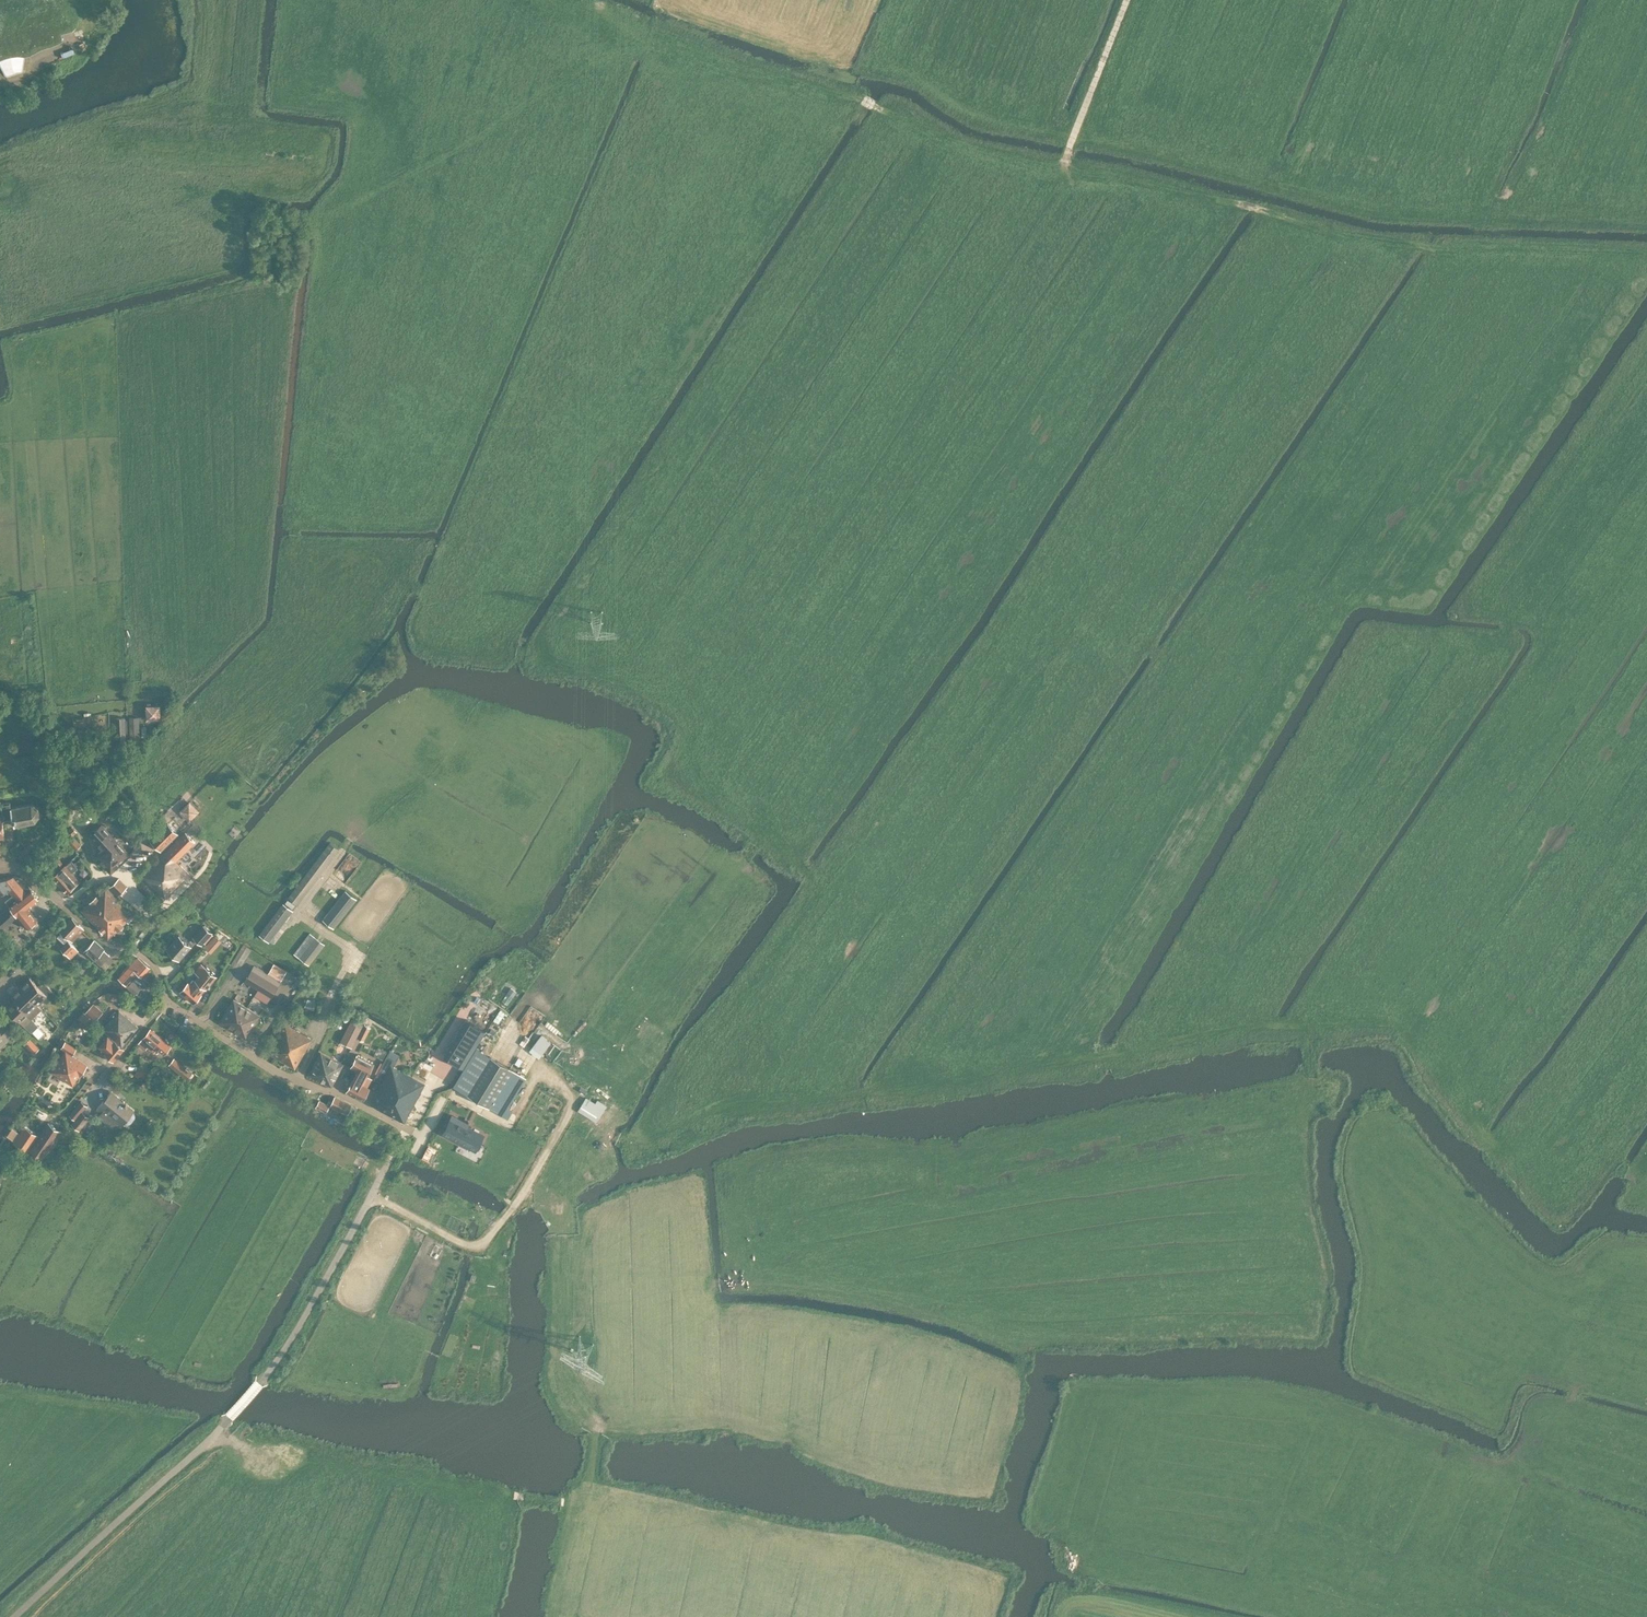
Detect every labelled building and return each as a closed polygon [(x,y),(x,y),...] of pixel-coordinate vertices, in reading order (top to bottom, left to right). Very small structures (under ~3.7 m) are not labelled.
[(4,72),(5,73),(7,73),(21,69),(22,69),(22,68),(25,55),(29,53),(60,39),(61,38),(61,37),(61,36),(60,34),(60,33),(62,32),(74,27),(75,27),(76,26),(77,25),(78,24),(79,23),(80,23),(80,22),(81,21),(81,20),(80,20),(63,27),(62,25),(61,24),(59,23),(57,23),(56,23),(54,23),(53,23),(52,23),(0,35),(0,64),(4,72)] [(295,154),(295,151),(294,148),(287,147),(285,150),(284,152),(276,151),(276,149),(275,145),(267,144),(266,155),(274,156),(274,153),(285,154),(285,157),(293,158),(293,156),(312,158),(312,156),(295,154)] [(147,719),(161,719),(161,704),(147,704),(147,719)] [(125,734),(128,734),(127,720),(125,720),(124,718),(117,718),(119,743),(126,743),(125,734)] [(138,743),(137,719),(129,720),(130,744),(138,743)] [(92,796),(101,806),(108,800),(99,790),(92,796)] [(31,802),(30,804),(26,805),(26,803),(24,804),(25,805),(21,806),(21,804),(19,804),(20,806),(16,807),(16,805),(14,805),(14,807),(11,808),(10,801),(1,803),(4,821),(13,819),(14,826),(18,825),(18,827),(20,827),(19,825),(23,824),(24,826),(25,826),(25,824),(29,823),(29,825),(31,825),(30,823),(34,822),(36,824),(37,823),(36,821),(39,816),(41,817),(42,815),(39,814),(38,809),(40,808),(39,807),(37,808),(32,805),(33,803),(31,802)] [(189,802),(180,812),(189,821),(199,811),(189,802)] [(168,824),(150,841),(160,851),(178,834),(168,824)] [(72,827),(68,831),(62,836),(67,841),(72,836),(77,832),(72,827)] [(90,837),(101,849),(94,856),(111,874),(129,857),(101,827),(90,837)] [(143,875),(143,876),(165,898),(189,874),(176,862),(195,843),(185,833),(143,875)] [(67,841),(62,836),(52,846),(57,851),(67,841)] [(67,841),(76,850),(81,846),(72,836),(67,841)] [(330,843),(288,898),(296,904),(338,849),(330,843)] [(48,877),(62,864),(57,859),(54,861),(50,857),(39,867),(48,877)] [(65,866),(52,877),(66,893),(80,881),(72,872),(77,868),(72,860),(66,865),(65,866)] [(3,896),(8,891),(12,896),(5,901),(28,929),(38,921),(28,909),(40,899),(24,880),(17,876),(0,879),(0,893),(3,896)] [(110,886),(118,895),(127,887),(118,878),(110,886)] [(114,895),(106,887),(81,910),(98,927),(103,922),(102,922),(105,919),(101,914),(104,912),(106,914),(112,910),(106,903),(114,895)] [(345,890),(323,920),(334,928),(356,899),(345,890)] [(133,915),(124,906),(114,895),(106,903),(112,910),(106,914),(104,912),(101,914),(105,919),(102,922),(103,922),(98,927),(108,939),(133,915)] [(292,910),(284,904),(283,903),(259,935),(268,942),(292,910)] [(1,930),(15,919),(7,908),(0,915),(0,929),(1,930)] [(71,943),(84,929),(72,918),(60,931),(61,933),(57,937),(65,944),(60,949),(71,959),(79,951),(71,943)] [(202,945),(212,933),(204,926),(193,937),(202,945)] [(294,954),(309,965),(325,944),(310,933),(294,954)] [(215,934),(204,946),(212,953),(223,941),(215,934)] [(179,960),(191,946),(179,936),(167,950),(179,960)] [(94,961),(101,966),(101,965),(105,969),(113,960),(109,956),(110,956),(104,950),(94,940),(84,952),(94,961)] [(124,985),(135,995),(141,988),(133,981),(138,974),(142,977),(143,976),(145,975),(149,971),(150,968),(138,957),(124,972),(120,980),(124,985)] [(194,971),(196,974),(198,975),(194,979),(195,980),(190,984),(188,982),(180,992),(193,1003),(202,994),(201,993),(205,989),(206,989),(217,976),(201,963),(194,971)] [(271,997),(284,976),(286,972),(274,965),(274,964),(267,974),(258,989),(271,997)] [(254,966),(251,972),(245,981),(258,989),(267,974),(254,966)] [(30,978),(20,987),(37,1005),(38,1005),(43,1000),(47,1004),(56,995),(46,984),(40,990),(30,978)] [(24,1026),(32,1018),(41,1009),(38,1005),(37,1005),(20,987),(11,996),(15,1000),(6,1008),(24,1026)] [(234,1000),(230,1006),(220,1022),(233,1030),(247,1008),(234,1000)] [(316,1003),(308,1000),(304,1007),(313,1011),(316,1003)] [(95,1021),(103,1013),(93,1004),(85,1013),(95,1021)] [(532,1006),(522,1023),(535,1031),(546,1015),(532,1006)] [(246,1038),(253,1027),(260,1015),(247,1008),(233,1030),(246,1038)] [(102,1030),(112,1038),(121,1046),(138,1027),(119,1010),(102,1030)] [(494,1021),(503,1025),(508,1014),(499,1010),(494,1021)] [(83,1012),(77,1019),(80,1022),(79,1023),(86,1030),(94,1022),(83,1012)] [(352,1019),(345,1033),(341,1041),(352,1047),(363,1025),(352,1019)] [(485,1032),(465,1020),(442,1058),(462,1070),(485,1032)] [(281,1060),(299,1031),(285,1023),(268,1052),(281,1060)] [(14,1036),(2,1024),(0,1026),(0,1049),(9,1041),(14,1036)] [(370,1027),(364,1024),(357,1037),(363,1041),(370,1027)] [(142,1046),(146,1049),(148,1047),(154,1052),(158,1047),(165,1053),(171,1045),(150,1029),(140,1041),(144,1044),(142,1046)] [(299,1031),(281,1060),(286,1063),(284,1065),(288,1067),(289,1065),(295,1068),(312,1039),(299,1031)] [(541,1034),(530,1050),(540,1058),(552,1041),(541,1034)] [(125,1049),(121,1046),(112,1038),(111,1039),(107,1036),(98,1047),(102,1050),(101,1051),(113,1060),(125,1049)] [(24,1045),(34,1055),(40,1049),(30,1039),(24,1045)] [(65,1041),(61,1048),(72,1055),(76,1049),(65,1041)] [(476,1048),(453,1086),(502,1115),(507,1107),(525,1078),(476,1048)] [(66,1051),(53,1072),(73,1085),(79,1074),(81,1075),(87,1065),(66,1051)] [(310,1075),(332,1086),(343,1064),(321,1052),(310,1075)] [(350,1067),(357,1070),(346,1092),(363,1101),(369,1088),(367,1087),(372,1078),(368,1076),(374,1064),(357,1054),(350,1067)] [(169,1065),(181,1075),(187,1080),(192,1073),(174,1059),(169,1065)] [(380,1076),(385,1062),(379,1059),(374,1073),(380,1076)] [(386,1060),(385,1062),(380,1076),(385,1078),(371,1105),(404,1122),(425,1083),(392,1066),(393,1063),(386,1060)] [(150,1070),(142,1064),(136,1071),(144,1078),(150,1070)] [(97,1109),(102,1113),(98,1117),(112,1128),(116,1122),(121,1126),(124,1123),(127,1125),(130,1125),(131,1123),(135,1120),(135,1118),(135,1115),(133,1112),(134,1110),(112,1091),(97,1109)] [(351,1106),(352,1106),(335,1097),(331,1104),(329,1102),(327,1105),(319,1101),(316,1107),(326,1112),(330,1106),(346,1114),(342,1123),(348,1126),(355,1109),(351,1106)] [(587,1097),(581,1105),(598,1116),(604,1108),(587,1097)] [(71,1124),(79,1130),(89,1118),(82,1112),(86,1106),(81,1102),(70,1116),(74,1120),(71,1124)] [(452,1115),(444,1130),(454,1135),(452,1139),(469,1147),(472,1141),(479,1144),(483,1136),(467,1127),(469,1124),(452,1115)] [(48,1122),(39,1136),(35,1142),(48,1150),(61,1131),(48,1122)] [(30,1150),(42,1158),(48,1150),(35,1142),(39,1136),(24,1126),(19,1134),(12,1128),(7,1136),(14,1141),(13,1142),(28,1153),(30,1150)]
